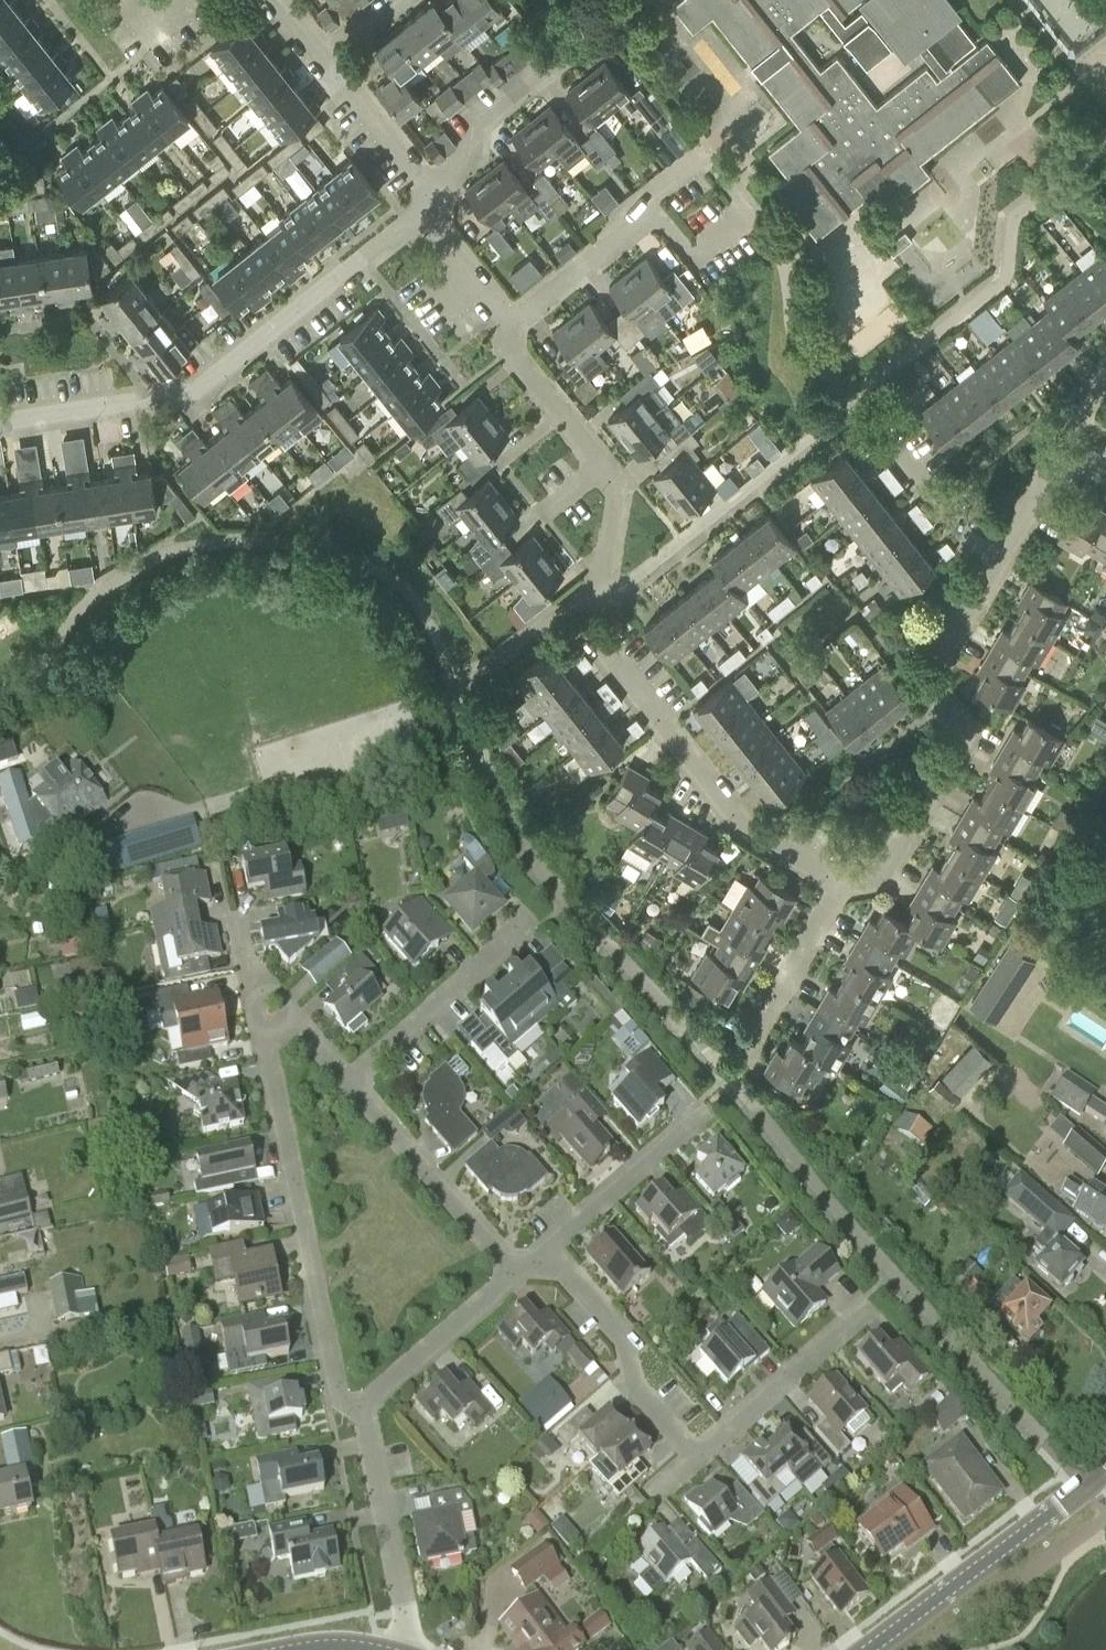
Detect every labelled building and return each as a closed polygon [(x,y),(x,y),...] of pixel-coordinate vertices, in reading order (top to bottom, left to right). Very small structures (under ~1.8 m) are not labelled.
[(15,10),(8,1),(9,0),(0,0),(0,22),(15,10)] [(438,7),(438,8),(456,31),(456,32),(470,49),(488,33),(480,23),(462,0),(448,0),(438,7)] [(500,8),(493,0),(462,0),(480,23),(491,14),(497,21),(505,14),(500,8)] [(633,0),(617,0),(623,8),(633,0)] [(672,4),(692,30),(712,14),(751,64),(753,63),(791,32),(819,10),(828,2),(831,0),(676,0),(672,4)] [(753,63),(762,74),(760,75),(800,125),(768,150),(788,175),(775,185),(816,236),(854,206),(867,196),(876,207),(900,187),(904,193),(930,173),(920,160),(1020,81),(987,39),(961,59),(952,66),(949,63),(975,42),(955,17),(950,20),(948,17),(956,11),(948,0),(834,0),(843,12),(857,1),(905,59),(917,47),(940,76),(936,79),(926,65),(876,105),(837,55),(820,69),(791,32),(753,63)] [(438,8),(438,7),(433,1),(414,16),(438,46),(456,32),(456,31),(438,8)] [(828,2),(819,10),(846,43),(866,68),(891,48),(861,10),(844,23),(828,2)] [(332,30),(340,23),(325,5),(317,12),(332,30)] [(0,22),(0,51),(36,22),(30,14),(23,20),(15,10),(0,22)] [(438,46),(414,16),(395,31),(419,61),(438,46)] [(0,51),(0,55),(12,70),(43,45),(36,36),(42,31),(36,22),(0,51)] [(257,28),(251,34),(243,23),(212,48),(226,66),(264,36),(257,28)] [(419,61),(395,31),(376,46),(395,70),(400,76),(401,75),(419,61)] [(264,36),(226,66),(240,84),(271,59),(264,50),(270,44),(264,36)] [(503,53),(518,71),(538,55),(523,37),(503,53)] [(43,45),(12,70),(26,88),(64,58),(58,50),(51,55),(43,45)] [(64,58),(26,88),(41,106),(72,81),(64,71),(71,66),(64,58)] [(271,59),(240,84),(254,102),(292,72),(286,64),(279,69),(271,59)] [(486,68),(485,67),(480,61),(471,67),(486,85),(493,80),(492,79),(493,78),(485,68),(486,68)] [(492,62),(485,67),(486,68),(485,68),(493,78),(492,79),(493,80),(498,86),(507,80),(492,62)] [(586,77),(612,109),(623,100),(631,111),(637,106),(650,122),(661,114),(643,92),(635,99),(605,62),(586,77)] [(400,76),(395,70),(377,85),(401,115),(420,99),(401,75),(400,76)] [(292,72),(254,102),(268,119),(299,95),(292,85),(298,80),(292,72)] [(181,98),(189,92),(176,76),(169,83),(181,98)] [(612,109),(586,77),(567,92),(593,124),(612,109)] [(450,84),(443,90),(457,108),(464,102),(450,84)] [(148,88),(140,95),(170,133),(188,118),(163,87),(153,95),(148,88)] [(457,108),(443,90),(435,97),(449,115),(457,108)] [(137,108),(128,116),(153,147),(170,133),(140,95),(132,101),(137,108)] [(307,104),(299,95),(268,119),(282,137),(320,107),(314,99),(307,104)] [(197,118),(205,112),(193,97),(186,103),(197,118)] [(550,106),(531,121),(557,153),(576,138),(550,106)] [(217,127),(205,112),(197,118),(209,133),(217,127)] [(113,117),(105,123),(135,161),(153,147),(128,116),(118,123),(113,117)] [(309,137),(324,126),(318,118),(303,130),(309,137)] [(557,153),(531,121),(512,136),(538,168),(557,153)] [(102,136),(93,144),(117,175),(135,161),(105,123),(97,129),(102,136)] [(598,128),(588,136),(606,158),(616,150),(598,128)] [(225,153),(233,147),(221,132),(214,138),(225,153)] [(282,146),(288,154),(303,142),(297,135),(282,146)] [(606,158),(588,136),(578,144),(596,166),(606,158)] [(438,163),(446,156),(432,138),(423,145),(438,163)] [(662,168),(678,154),(669,143),(653,156),(662,168)] [(78,145),(70,151),(100,189),(117,175),(93,144),(83,151),(78,145)] [(288,154),(282,146),(267,158),(273,166),(288,154)] [(245,162),(233,147),(225,153),(237,168),(245,162)] [(62,158),(67,164),(57,172),(82,203),(100,189),(70,151),(62,158)] [(484,175),(510,207),(529,192),(503,160),(484,175)] [(353,161),(334,175),(365,213),(373,207),(367,200),(377,192),(353,161)] [(215,183),(230,171),(224,163),(209,175),(215,183)] [(247,174),(253,182),(268,170),(262,163),(247,174)] [(543,172),(533,180),(559,212),(551,202),(561,194),(543,172)] [(22,193),(46,189),(43,174),(20,178),(22,193)] [(253,182),(247,174),(232,186),(238,194),(253,182)] [(365,213),(334,175),(317,189),(342,221),(351,213),(357,220),(365,213)] [(510,207),(484,175),(465,191),(491,223),(510,207)] [(203,180),(188,192),(194,199),(209,187),(203,180)] [(559,212),(533,180),(541,191),(531,199),(549,220),(559,212)] [(594,192),(606,208),(619,198),(607,181),(594,192)] [(223,185),(208,197),(214,205),(229,193),(223,185)] [(138,228),(154,215),(132,189),(116,202),(138,228)] [(342,221),(317,189),(299,203),(329,241),(337,235),(332,228),(342,221)] [(194,199),(188,192),(173,203),(179,211),(194,199)] [(36,208),(55,205),(53,196),(35,199),(36,208)] [(214,205),(208,197),(193,209),(199,216),(214,205)] [(6,203),(8,212),(26,209),(25,200),(6,203)] [(62,203),(56,204),(58,218),(64,217),(62,203)] [(329,241),(299,203),(281,218),(284,222),(307,248),(316,241),(321,248),(329,241)] [(153,219),(159,227),(174,215),(168,208),(153,219)] [(187,214),(172,226),(178,233),(193,221),(187,214)] [(159,227),(153,219),(138,231),(144,239),(159,227)] [(307,248),(284,222),(267,236),(297,273),(305,267),(300,260),(310,252),(307,248)] [(504,256),(514,248),(497,226),(486,235),(504,256)] [(892,255),(912,240),(905,231),(885,246),(892,255)] [(117,248),(123,256),(138,244),(132,236),(117,248)] [(297,273),(267,236),(250,250),(274,281),(284,273),(289,280),(297,273)] [(111,242),(104,248),(115,262),(123,256),(111,242)] [(180,264),(188,257),(177,243),(169,249),(180,264)] [(81,299),(79,290),(92,288),(86,248),(62,252),(69,300),(81,299)] [(250,250),(232,264),(262,301),(270,295),(265,289),(274,281),(250,250)] [(69,300),(62,252),(39,256),(44,295),(57,293),(58,302),(69,300)] [(1081,270),(1105,302),(1105,263),(1100,255),(1081,270)] [(44,295),(39,256),(15,259),(22,307),(33,306),(32,297),(44,295)] [(188,257),(180,264),(192,278),(200,272),(188,257)] [(646,257),(628,271),(655,305),(664,317),(699,289),(692,280),(686,285),(677,275),(667,283),(646,257)] [(15,259),(0,261),(0,302),(10,300),(11,309),(22,307),(15,259)] [(262,301),(232,264),(214,278),(239,309),(249,301),(254,308),(262,301)] [(131,272),(126,276),(120,268),(100,284),(106,292),(100,297),(108,307),(101,313),(108,322),(146,291),(131,272)] [(518,269),(509,277),(521,292),(530,284),(518,269)] [(1062,284),(1093,323),(1105,312),(1105,302),(1081,270),(1062,284)] [(655,305),(628,271),(609,286),(630,312),(620,320),(636,340),(638,338),(643,345),(651,338),(636,320),(655,305)] [(210,301),(218,295),(206,281),(199,286),(210,301)] [(1093,323),(1062,284),(1042,300),(1049,309),(1074,338),(1093,323)] [(161,310),(146,291),(108,322),(115,331),(122,325),(130,335),(161,310)] [(994,314),(1012,300),(1004,291),(986,305),(993,314),(994,314)] [(195,298),(201,306),(208,300),(202,293),(195,298)] [(218,295),(210,301),(222,315),(229,309),(218,295)] [(636,340),(620,320),(611,328),(590,302),(574,314),(601,347),(616,336),(626,348),(636,340)] [(984,340),(1002,325),(994,314),(993,314),(986,305),(974,314),(968,320),(984,340)] [(378,308),(371,313),(340,338),(354,356),(386,331),(378,322),(384,317),(378,308)] [(1074,338),(1049,309),(1031,323),(1061,361),(1081,346),(1074,338)] [(161,310),(130,335),(138,344),(131,350),(138,359),(176,329),(161,310)] [(601,347),(574,314),(553,331),(574,358),(564,366),(579,385),(608,362),(598,350),(601,347)] [(1061,361),(1031,323),(1012,338),(1043,376),(1061,361)] [(176,329),(138,359),(145,368),(152,362),(160,372),(191,348),(176,329)] [(386,331),(354,356),(368,374),(406,344),(400,336),(393,341),(386,331)] [(1012,338),(994,352),(1024,391),(1043,376),(1012,338)] [(406,344),(368,374),(382,392),(414,367),(406,357),(413,352),(406,344)] [(707,372),(710,370),(720,363),(707,347),(693,353),(707,372)] [(1024,391),(994,352),(975,367),(1005,405),(1024,391)] [(915,367),(924,379),(931,373),(920,359),(913,364),(915,367)] [(725,369),(720,363),(710,370),(715,377),(725,369)] [(323,416),(291,377),(281,385),(267,367),(258,374),(297,423),(298,422),(304,431),(323,416)] [(414,367),(382,392),(396,409),(434,379),(428,371),(421,376),(414,367)] [(915,367),(902,378),(910,389),(924,379),(915,367)] [(1005,405),(975,367),(956,382),(987,420),(1005,405)] [(311,390),(319,384),(307,369),(300,375),(311,390)] [(625,390),(634,400),(608,421),(622,439),(667,403),(656,388),(660,384),(650,370),(625,390)] [(297,423),(258,374),(249,381),(264,399),(254,407),(278,438),(285,446),(304,431),(298,422),(297,423)] [(441,387),(434,379),(396,409),(411,428),(442,403),(434,392),(441,387)] [(987,420),(956,382),(938,397),(968,435),(987,420)] [(331,399),(319,384),(311,390),(323,405),(331,399)] [(444,409),(425,424),(415,432),(427,446),(438,440),(448,453),(461,443),(460,442),(494,415),(479,396),(451,418),(444,409)] [(278,438),(254,407),(244,415),(229,397),(221,404),(260,453),(278,438)] [(968,435),(938,397),(920,411),(919,412),(949,450),(968,435)] [(682,421),(667,403),(622,439),(637,457),(671,431),(679,441),(691,431),(683,421),(682,421)] [(260,453),(221,404),(212,411),(226,429),(216,437),(241,468),(242,467),(260,453)] [(338,426),(347,419),(335,404),(327,411),(338,426)] [(910,410),(914,415),(919,412),(920,411),(915,405),(910,410)] [(461,443),(469,453),(458,465),(470,480),(489,465),(482,456),(509,434),(494,415),(460,442),(461,443)] [(347,419),(338,426),(351,441),(359,434),(347,419)] [(184,434),(183,434),(222,483),(223,482),(229,491),(249,476),(242,467),(241,468),(216,437),(207,444),(192,426),(184,434)] [(679,441),(687,450),(653,477),(668,496),(701,469),(687,450),(699,441),(691,431),(679,441)] [(222,483),(183,434),(175,440),(189,458),(179,467),(203,498),(222,483)] [(864,455),(873,448),(865,437),(856,445),(864,455)] [(368,462),(376,455),(363,440),(355,446),(368,462)] [(412,448),(405,440),(393,449),(400,457),(412,448)] [(770,441),(761,448),(769,459),(778,451),(770,441)] [(353,454),(344,443),(337,449),(346,459),(353,454)] [(150,471),(137,473),(134,450),(123,452),(132,514),(157,510),(155,501),(168,498),(169,498),(176,492),(163,474),(151,475),(150,471)] [(115,477),(102,479),(109,518),(132,514),(123,452),(112,454),(115,477)] [(825,499),(859,472),(843,453),(810,480),(825,499)] [(755,454),(748,460),(755,469),(763,464),(755,454)] [(109,518),(102,479),(90,481),(87,458),(76,460),(85,521),(109,518)] [(68,484),(56,486),(62,525),(85,521),(76,460),(65,461),(68,484)] [(56,486),(43,488),(40,465),(29,467),(38,529),(62,525),(56,486)] [(886,482),(895,475),(887,465),(877,472),(886,482)] [(21,491),(8,493),(14,532),(38,529),(29,467),(17,469),(21,491)] [(701,469),(668,496),(682,514),(716,487),(701,469)] [(874,491),(859,472),(825,499),(840,518),(874,491)] [(306,474),(297,481),(305,491),(314,484),(306,474)] [(903,486),(895,475),(886,482),(894,493),(903,486)] [(489,479),(455,506),(443,516),(448,523),(462,515),(470,525),(504,498),(489,479)] [(874,491),(840,518),(855,537),(888,510),(874,491)] [(176,492),(169,498),(174,504),(181,498),(176,492)] [(289,503),(280,492),(271,500),(280,511),(289,503)] [(16,542),(14,532),(8,493),(0,495),(0,545),(16,542)] [(470,525),(479,536),(468,548),(480,563),(493,552),(486,544),(519,518),(504,498),(470,525)] [(915,520),(924,513),(916,502),(907,509),(915,520)] [(1105,535),(1105,511),(1095,505),(1092,511),(1078,502),(1057,538),(1081,552),(1084,547),(1095,554),(1105,535)] [(195,516),(190,510),(183,516),(187,521),(195,516)] [(903,529),(888,510),(855,537),(870,555),(903,529)] [(260,528),(268,521),(259,511),(251,517),(260,528)] [(924,513),(915,520),(924,531),(932,523),(924,513)] [(749,529),(775,562),(795,547),(768,514),(749,529)] [(775,562),(749,529),(730,544),(757,577),(775,562)] [(918,548),(903,529),(870,555),(885,574),(918,548)] [(500,561),(493,552),(480,563),(492,578),(506,570),(514,581),(548,554),(533,535),(500,561)] [(1095,554),(1105,560),(1102,566),(1105,568),(1105,535),(1095,554)] [(945,558),(954,551),(946,540),(937,548),(945,558)] [(426,558),(437,549),(430,541),(419,550),(426,558)] [(757,577),(730,544),(711,559),(718,568),(739,592),(757,577)] [(933,567),(918,548),(885,574),(900,593),(933,567)] [(514,581),(523,592),(512,604),(524,619),(543,604),(536,595),(563,573),(548,554),(514,581)] [(94,560),(70,563),(72,577),(96,574),(94,560)] [(455,579),(444,564),(433,573),(444,587),(455,579)] [(718,568),(699,583),(726,617),(746,600),(739,592),(718,568)] [(811,589),(821,580),(815,572),(804,580),(811,589)] [(24,588),(23,578),(22,574),(0,577),(0,592),(24,588)] [(35,587),(34,580),(29,577),(23,578),(24,588),(35,587)] [(1024,604),(1016,618),(1052,639),(1066,616),(1060,613),(1067,602),(1063,599),(1031,581),(1019,601),(1024,604)] [(699,583),(681,598),(708,631),(726,617),(699,583)] [(1066,590),(1060,586),(1056,587),(1053,592),(1061,597),(1066,590)] [(1067,590),(1063,599),(1067,602),(1068,603),(1070,604),(1076,595),(1067,590)] [(777,602),(784,611),(794,602),(787,594),(777,602)] [(708,631),(681,598),(662,612),(689,646),(708,631)] [(873,598),(861,607),(869,618),(881,608),(873,598)] [(784,611),(777,602),(767,610),(774,619),(784,611)] [(1105,614),(1095,607),(1090,614),(1101,621),(1105,614)] [(689,646),(662,612),(643,628),(670,661),(689,646)] [(1095,634),(1101,623),(1090,617),(1086,624),(1087,630),(1095,634)] [(1002,628),(990,649),(1026,671),(1032,660),(1038,663),(1052,639),(1016,618),(1008,632),(1002,628)] [(763,642),(773,634),(766,625),(756,633),(763,642)] [(861,636),(854,627),(845,635),(852,644),(861,636)] [(575,661),(584,653),(576,643),(566,650),(575,661)] [(728,655),(735,664),(745,656),(738,647),(728,655)] [(1026,671),(990,649),(978,670),(983,673),(975,687),(1011,709),(1025,685),(1019,682),(1026,671)] [(527,697),(563,669),(548,650),(514,676),(524,689),(522,691),(527,697)] [(814,655),(822,665),(829,660),(821,650),(814,655)] [(584,653),(575,661),(583,671),(592,664),(584,653)] [(735,664),(728,655),(718,664),(724,673),(735,664)] [(863,680),(894,717),(913,701),(883,664),(863,680)] [(563,669),(527,697),(533,705),(535,703),(544,714),(578,688),(563,669)] [(697,694),(707,686),(700,677),(690,686),(697,694)] [(604,698),(614,690),(606,680),(596,688),(604,698)] [(708,729),(746,699),(730,680),(693,710),(708,729)] [(894,717),(863,680),(845,695),(875,732),(894,717)] [(593,707),(578,688),(544,714),(554,727),(552,728),(557,735),(559,733),(593,707)] [(614,691),(605,699),(612,708),(622,701),(614,691)] [(875,732),(845,695),(825,710),(856,748),(875,732)] [(760,718),(746,699),(708,729),(723,748),(760,718)] [(593,707),(559,733),(557,735),(563,742),(565,741),(574,752),(608,726),(593,707)] [(824,720),(814,707),(803,716),(813,728),(824,720)] [(1105,720),(1095,713),(1087,727),(1098,733),(1105,720)] [(1014,728),(1002,749),(1037,770),(1043,759),(1050,763),(1064,739),(1029,717),(1020,732),(1014,728)] [(636,718),(635,718),(626,725),(635,735),(644,728),(636,718)] [(760,718),(723,748),(738,766),(775,736),(760,718)] [(574,752),(575,753),(564,762),(578,781),(623,745),(608,726),(574,752)] [(775,736),(738,766),(753,785),(790,755),(775,736)] [(995,773),(987,787),(1023,808),(1037,784),(1031,781),(1037,770),(1002,749),(989,770),(995,773)] [(790,755),(753,785),(768,804),(806,774),(790,755)] [(0,782),(0,789),(18,845),(39,838),(38,834),(53,822),(64,836),(80,823),(82,825),(92,817),(90,815),(105,803),(74,763),(60,774),(56,769),(42,780),(46,785),(32,796),(36,800),(29,806),(19,776),(0,782)] [(649,808),(649,809),(660,792),(645,783),(649,778),(628,765),(607,800),(618,807),(615,812),(638,826),(649,808)] [(593,795),(603,787),(597,779),(587,787),(593,795)] [(1023,808),(987,787),(979,801),(973,798),(961,817),(997,838),(1003,828),(1009,831),(1023,808)] [(536,788),(528,793),(533,801),(542,795),(536,788)] [(638,826),(627,843),(651,858),(654,853),(665,859),(686,823),(665,811),(662,816),(649,809),(649,808),(638,826)] [(407,826),(405,815),(393,818),(395,828),(407,826)] [(955,841),(947,855),(982,876),(996,852),(990,849),(997,838),(961,817),(949,838),(955,841)] [(1067,824),(1055,817),(1051,823),(1063,831),(1067,824)] [(195,819),(167,827),(123,839),(124,842),(67,858),(73,884),(172,855),(174,856),(175,856),(203,848),(195,819)] [(707,836),(686,823),(665,859),(676,865),(672,870),(696,885),(709,863),(717,851),(717,850),(703,841),(707,836)] [(463,861),(474,874),(444,901),(471,932),(503,905),(483,882),(494,873),(481,846),(477,849),(464,835),(455,843),(467,857),(463,861)] [(729,857),(721,852),(715,862),(723,867),(729,857)] [(1049,858),(1039,852),(1034,860),(1044,866),(1049,858)] [(278,899),(305,893),(300,867),(288,870),(285,854),(242,863),(248,892),(275,886),(278,899)] [(933,865),(921,886),(956,907),(962,896),(968,900),(982,876),(947,855),(939,868),(933,865)] [(626,857),(621,870),(636,874),(640,861),(626,857)] [(1020,871),(1010,889),(1021,896),(1032,877),(1020,871)] [(154,929),(191,921),(188,907),(209,903),(204,876),(161,885),(166,910),(151,913),(154,929)] [(747,884),(733,907),(768,928),(776,914),(782,917),(794,896),(759,876),(753,887),(747,884)] [(596,901),(611,911),(615,903),(605,897),(609,890),(601,885),(593,898),(592,899),(596,901)] [(914,910),(906,922),(906,923),(918,931),(918,932),(941,946),(956,920),(950,917),(956,907),(921,886),(908,906),(914,910)] [(1014,909),(1020,900),(1009,893),(1003,903),(1014,909)] [(413,969),(438,947),(422,929),(434,919),(418,901),(400,904),(403,918),(383,935),(413,969)] [(733,907),(720,928),(709,921),(701,934),(718,944),(754,966),(766,945),(760,941),(768,928),(733,907)] [(869,920),(856,940),(893,962),(899,952),(904,955),(918,932),(918,931),(906,923),(906,922),(883,908),(874,923),(869,920)] [(280,929),(271,931),(260,933),(264,952),(275,950),(288,965),(313,942),(307,910),(277,916),(280,929)] [(112,933),(109,920),(96,923),(99,936),(112,933)] [(194,934),(191,921),(154,929),(163,973),(178,970),(177,965),(220,956),(215,930),(194,934)] [(657,942),(645,934),(638,946),(650,954),(657,942)] [(850,963),(842,977),(878,999),(892,976),(887,973),(893,962),(856,940),(845,960),(850,963)] [(350,960),(334,943),(299,973),(315,991),(350,960)] [(711,955),(706,952),(692,975),(727,997),(735,982),(741,986),(754,966),(718,944),(711,955)] [(366,950),(373,958),(378,953),(372,946),(366,950)] [(983,963),(990,951),(981,946),(974,957),(983,963)] [(1013,989),(1031,960),(1011,947),(992,976),(1013,989)] [(512,985),(504,991),(539,1031),(563,1010),(568,1016),(579,1007),(561,987),(572,977),(562,965),(550,951),(536,963),(541,968),(533,975),(528,970),(520,977),(517,973),(516,973),(515,972),(514,972),(512,972),(511,972),(509,973),(508,974),(508,976),(508,977),(508,979),(508,980),(508,981),(512,985)] [(99,959),(71,964),(76,990),(104,985),(99,959)] [(973,979),(979,969),(970,963),(964,973),(973,979)] [(366,1023),(360,1016),(380,998),(359,975),(324,1006),(344,1029),(345,1028),(352,1036),(366,1023)] [(878,999),(842,977),(834,991),(828,988),(816,1008),(852,1030),(858,1019),(864,1023),(878,999)] [(19,1009),(41,1004),(36,987),(15,993),(19,1009)] [(213,996),(183,1002),(181,989),(155,995),(162,1033),(222,1021),(222,1020),(218,1021),(213,996)] [(480,1012),(484,1017),(476,1024),(472,1019),(458,1031),(470,1045),(471,1045),(481,1057),(492,1047),(509,1068),(520,1058),(515,1052),(539,1031),(504,991),(497,998),(493,994),(492,993),(491,993),(489,993),(487,993),(486,994),(485,995),(484,996),(484,997),(484,998),(484,999),(485,1001),(488,1005),(480,1012)] [(123,1022),(119,1001),(110,1003),(114,1024),(123,1022)] [(802,1045),(801,1046),(826,1060),(825,1061),(837,1068),(851,1044),(846,1041),(852,1030),(816,1008),(804,1029),(810,1032),(802,1045)] [(222,1021),(162,1033),(163,1033),(167,1033),(172,1057),(176,1056),(178,1069),(211,1063),(208,1050),(227,1046),(222,1021)] [(622,1046),(639,1032),(632,1024),(615,1039),(622,1046)] [(801,1046),(802,1045),(791,1038),(782,1053),(776,1049),(764,1070),(800,1092),(806,1081),(812,1084),(825,1061),(826,1060),(801,1046)] [(961,1096),(992,1062),(973,1044),(941,1078),(961,1096)] [(550,1069),(562,1059),(555,1051),(544,1061),(550,1069)] [(664,1091),(674,1083),(670,1078),(649,1054),(625,1074),(633,1083),(613,1100),(637,1128),(663,1105),(660,1102),(657,1098),(665,1092),(664,1091)] [(457,1059),(446,1069),(445,1067),(428,1081),(430,1083),(426,1087),(423,1092),(422,1097),(422,1103),(424,1108),(430,1117),(424,1122),(446,1146),(462,1133),(469,1141),(476,1135),(458,1114),(461,1109),(464,1104),(464,1099),(464,1093),(462,1088),(459,1084),(459,1083),(458,1081),(468,1072),(457,1059)] [(57,1066),(27,1074),(29,1082),(30,1084),(60,1076),(57,1066)] [(917,1074),(906,1066),(898,1077),(909,1085),(917,1074)] [(27,1073),(17,1075),(20,1084),(29,1082),(27,1074),(27,1073)] [(906,1086),(888,1073),(879,1085),(897,1098),(906,1086)] [(235,1084),(209,1089),(206,1075),(176,1082),(172,1087),(197,1103),(198,1109),(195,1115),(200,1118),(203,1133),(243,1124),(240,1110),(245,1103),(238,1098),(235,1084)] [(1068,1076),(1052,1100),(1078,1117),(1083,1109),(1090,1100),(1094,1093),(1068,1076)] [(519,1096),(513,1088),(504,1095),(511,1103),(519,1096)] [(568,1113),(578,1124),(562,1138),(589,1170),(614,1148),(595,1126),(605,1117),(587,1097),(568,1113)] [(1090,1100),(1083,1109),(1105,1124),(1105,1110),(1090,1100)] [(512,1108),(495,1122),(481,1134),(490,1145),(502,1135),(507,1138),(511,1138),(526,1125),(512,1108)] [(1064,1142),(1076,1128),(1062,1115),(1050,1129),(1064,1142)] [(906,1117),(897,1131),(917,1143),(926,1129),(906,1117)] [(1061,1149),(1097,1180),(1105,1169),(1105,1156),(1077,1131),(1061,1149)] [(729,1148),(726,1150),(717,1140),(697,1157),(706,1168),(695,1178),(713,1198),(743,1171),(737,1164),(740,1161),(729,1148)] [(517,1200),(516,1197),(521,1195),(525,1193),(527,1195),(546,1178),(529,1157),(527,1159),(523,1155),(519,1153),(514,1151),(508,1151),(503,1151),(498,1153),(490,1145),(465,1168),(488,1194),(492,1191),(495,1195),(500,1197),(500,1200),(505,1201),(512,1201),(517,1200)] [(196,1157),(202,1183),(194,1184),(196,1196),(234,1188),(232,1176),(253,1172),(248,1146),(196,1157)] [(842,1165),(850,1171),(858,1161),(850,1155),(842,1165)] [(1071,1247),(1061,1238),(1075,1222),(1019,1173),(1000,1195),(1044,1233),(1034,1245),(1044,1254),(1034,1266),(1059,1289),(1062,1286),(1066,1286),(1070,1281),(1070,1277),(1082,1263),(1068,1251),(1071,1247)] [(0,1182),(0,1224),(31,1216),(21,1176),(0,1182)] [(1089,1185),(1085,1191),(1069,1180),(1059,1195),(1075,1206),(1072,1211),(1103,1230),(1105,1232),(1105,1195),(1089,1185)] [(252,1199),(250,1188),(242,1190),(234,1191),(235,1197),(236,1202),(252,1199)] [(669,1250),(684,1236),(691,1243),(711,1226),(691,1202),(681,1212),(661,1189),(635,1211),(648,1225),(652,1221),(658,1229),(654,1233),(669,1250)] [(169,1206),(167,1195),(149,1198),(151,1209),(169,1206)] [(212,1239),(229,1235),(258,1229),(252,1199),(236,1202),(206,1208),(212,1239)] [(735,1243),(745,1234),(719,1204),(708,1213),(735,1243)] [(52,1229),(47,1213),(32,1218),(36,1233),(52,1229)] [(799,1226),(788,1213),(775,1225),(782,1232),(791,1234),(799,1226)] [(622,1298),(650,1274),(612,1231),(585,1255),(622,1298)] [(162,1248),(164,1257),(176,1255),(174,1246),(162,1248)] [(241,1305),(277,1298),(268,1257),(241,1262),(238,1248),(211,1254),(217,1282),(236,1278),(241,1305)] [(815,1292),(837,1272),(817,1249),(794,1268),(793,1266),(763,1293),(795,1330),(825,1303),(815,1292)] [(193,1274),(189,1257),(164,1262),(168,1279),(193,1274)] [(963,1287),(976,1299),(985,1288),(973,1276),(963,1287)] [(86,1298),(82,1279),(49,1287),(58,1326),(99,1317),(94,1296),(86,1298)] [(1035,1325),(1049,1310),(1025,1288),(998,1317),(1027,1344),(1040,1330),(1035,1325)] [(532,1356),(544,1345),(551,1353),(568,1338),(550,1318),(540,1327),(524,1308),(497,1331),(514,1351),(522,1344),(532,1356)] [(706,1333),(714,1343),(700,1355),(726,1385),(753,1362),(755,1364),(769,1352),(737,1316),(724,1327),(720,1321),(706,1333)] [(267,1363),(266,1358),(288,1354),(283,1326),(253,1332),(250,1319),(220,1325),(231,1375),(267,1368),(266,1363),(267,1363)] [(202,1348),(198,1329),(181,1332),(184,1352),(202,1348)] [(899,1343),(889,1352),(878,1339),(856,1358),(884,1389),(896,1379),(908,1393),(928,1376),(899,1343)] [(583,1373),(593,1364),(579,1347),(568,1356),(583,1373)] [(8,1355),(8,1354),(0,1356),(0,1377),(13,1374),(8,1355)] [(823,1387),(808,1400),(826,1420),(814,1430),(837,1457),(849,1446),(839,1434),(846,1429),(854,1437),(870,1423),(862,1414),(866,1411),(835,1376),(832,1379),(834,1381),(825,1389),(823,1387)] [(451,1426),(463,1416),(474,1427),(491,1411),(473,1390),(463,1399),(444,1377),(416,1403),(432,1422),(441,1414),(451,1426)] [(296,1391),(280,1394),(277,1381),(247,1387),(258,1440),(296,1432),(293,1419),(301,1418),(301,1414),(304,1413),(301,1398),(297,1398),(296,1391)] [(214,1405),(211,1392),(190,1396),(193,1409),(214,1405)] [(558,1392),(531,1416),(543,1429),(570,1405),(558,1392)] [(942,1434),(965,1414),(951,1397),(928,1417),(942,1434)] [(608,1410),(589,1427),(579,1415),(557,1435),(567,1447),(578,1438),(596,1459),(631,1429),(630,1428),(627,1431),(608,1410)] [(649,1450),(631,1429),(596,1459),(597,1459),(600,1456),(612,1470),(601,1479),(618,1498),(640,1479),(630,1467),(649,1450)] [(787,1432),(768,1449),(767,1450),(785,1470),(785,1471),(800,1489),(820,1471),(831,1462),(808,1436),(798,1445),(787,1432)] [(10,1480),(0,1482),(0,1519),(31,1512),(27,1494),(38,1492),(25,1434),(1,1440),(10,1480)] [(959,1438),(931,1460),(921,1467),(940,1493),(942,1492),(964,1521),(989,1502),(984,1495),(996,1486),(959,1438)] [(545,1439),(535,1448),(543,1456),(553,1447),(545,1439)] [(767,1450),(768,1449),(761,1441),(740,1459),(758,1480),(748,1488),(766,1508),(784,1492),(774,1480),(785,1471),(785,1470),(767,1450)] [(881,1457),(887,1465),(893,1461),(887,1453),(881,1457)] [(264,1502),(282,1498),(323,1490),(318,1462),(289,1468),(286,1455),(256,1461),(264,1502)] [(226,1471),(225,1463),(212,1466),(214,1474),(226,1471)] [(840,1491),(850,1482),(843,1474),(833,1482),(840,1491)] [(736,1486),(726,1494),(721,1488),(717,1492),(711,1484),(697,1497),(693,1492),(684,1501),(701,1520),(697,1523),(710,1538),(736,1516),(748,1529),(762,1516),(736,1486)] [(913,1543),(931,1530),(901,1489),(879,1505),(882,1510),(860,1526),(884,1558),(907,1541),(907,1542),(908,1543),(909,1543),(911,1544),(912,1543),(913,1543)] [(467,1555),(476,1553),(472,1536),(464,1537),(459,1517),(472,1514),(471,1505),(460,1492),(430,1498),(433,1512),(410,1517),(420,1565),(467,1555)] [(195,1537),(173,1542),(171,1531),(172,1530),(170,1523),(166,1520),(163,1508),(150,1512),(154,1532),(152,1532),(155,1545),(154,1546),(159,1569),(158,1569),(162,1586),(180,1582),(180,1578),(202,1573),(195,1537)] [(798,1525),(788,1513),(776,1523),(787,1535),(798,1525)] [(530,1528),(536,1535),(547,1527),(541,1520),(530,1528)] [(332,1533),(308,1538),(305,1523),(268,1530),(273,1555),(279,1560),(289,1558),(293,1580),(314,1576),(316,1578),(324,1576),(326,1574),(325,1570),(339,1567),(332,1533)] [(695,1541),(681,1552),(661,1529),(663,1528),(662,1527),(651,1537),(645,1537),(645,1542),(635,1551),(651,1568),(638,1579),(653,1596),(690,1563),(707,1583),(721,1571),(695,1541)] [(867,1594),(838,1555),(830,1545),(836,1540),(827,1528),(806,1543),(823,1566),(810,1577),(839,1615),(867,1594)] [(567,1547),(578,1538),(571,1531),(561,1540),(567,1547)] [(155,1545),(152,1532),(111,1541),(118,1578),(158,1569),(159,1569),(154,1546),(155,1545)] [(613,1544),(622,1554),(632,1546),(623,1536),(613,1544)] [(557,1567),(543,1547),(518,1565),(519,1567),(512,1573),(523,1589),(533,1582),(534,1584),(557,1567)] [(748,1575),(755,1584),(767,1574),(760,1565),(748,1575)] [(719,1595),(734,1581),(728,1573),(712,1587),(719,1595)] [(747,1624),(736,1632),(750,1649),(756,1649),(763,1645),(767,1649),(779,1649),(795,1638),(776,1613),(787,1605),(768,1581),(748,1597),(759,1611),(745,1621),(747,1624)] [(559,1624),(537,1595),(498,1625),(517,1649),(525,1649),(559,1624)] [(580,1631),(591,1645),(611,1630),(599,1615),(580,1631)] [(525,1649),(579,1649),(583,1647),(572,1632),(567,1635),(559,1624),(525,1649)] [(688,1649),(719,1649),(707,1634),(687,1649),(688,1649)]
